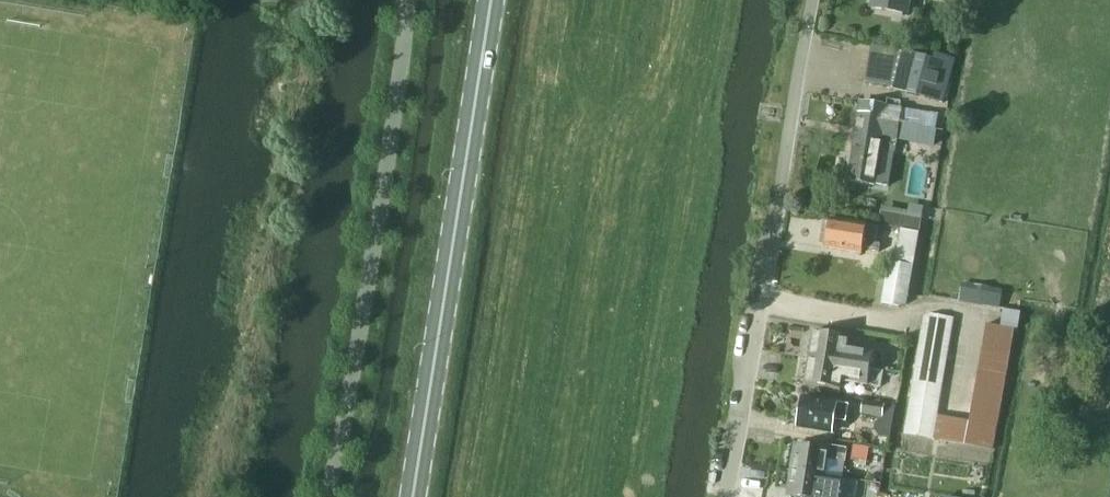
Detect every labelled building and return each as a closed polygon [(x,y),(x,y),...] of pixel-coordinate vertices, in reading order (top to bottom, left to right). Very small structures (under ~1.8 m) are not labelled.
[(910,0),(872,0),(870,8),(907,14),(910,0)] [(943,103),(954,59),(935,54),(933,59),(901,51),(891,89),(943,103)] [(933,145),(937,116),(921,113),(866,104),(864,116),(859,115),(848,181),(873,185),(882,137),(933,145)] [(878,253),(880,244),(875,244),(878,227),(831,220),(829,234),(826,235),(825,241),(827,243),(826,248),(861,254),(862,247),(869,248),(869,251),(878,253)] [(903,308),(913,252),(917,232),(902,230),(895,262),(889,261),(881,304),(903,308)] [(904,435),(932,439),(993,451),(1014,328),(986,325),(968,422),(937,415),(953,318),(933,315),(924,318),(904,435)] [(813,332),(809,358),(844,364),(857,366),(870,369),(873,351),(860,349),(860,352),(846,350),(848,338),(813,332)] [(839,390),(841,378),(855,380),(854,383),(867,385),(881,387),(884,371),(870,369),(857,366),(844,364),(809,358),(805,384),(839,390)] [(845,422),(848,407),(802,399),(797,427),(832,433),(834,420),(845,422)] [(882,417),(884,405),(863,401),(861,413),(882,417)] [(875,447),(877,434),(856,431),(854,444),(875,447)] [(795,445),(791,471),(824,476),(843,479),(845,462),(847,449),(827,446),(827,450),(795,445)] [(866,462),(868,449),(853,446),(851,459),(866,462)] [(787,496),(794,496),(839,496),(840,494),(843,479),(824,476),(791,471),(787,496)]
